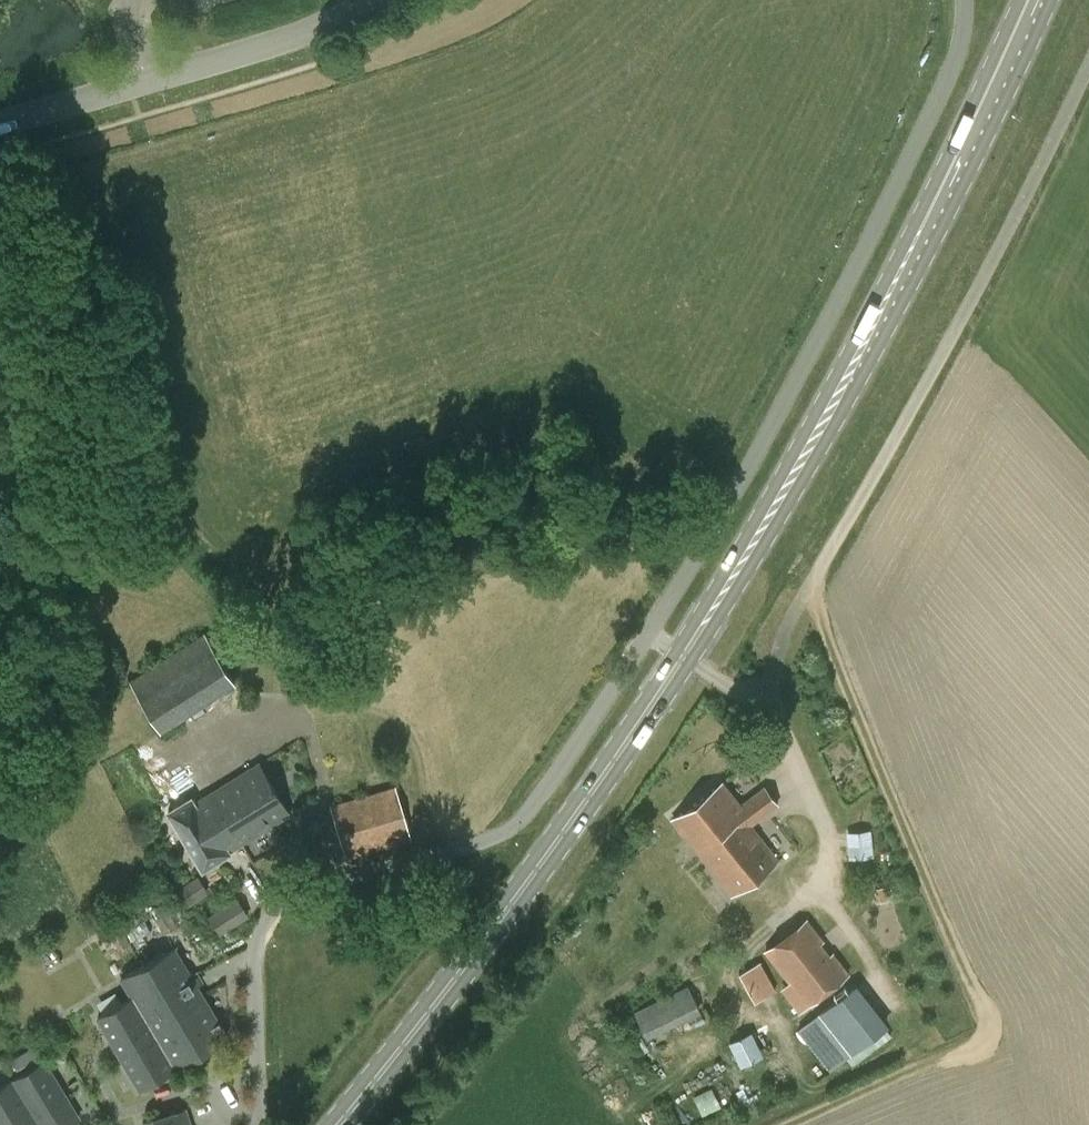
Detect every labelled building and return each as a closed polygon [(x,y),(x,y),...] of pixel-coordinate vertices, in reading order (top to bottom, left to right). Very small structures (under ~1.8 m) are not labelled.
[(179,718),(219,693),(236,682),(205,633),(129,681),(161,729),(179,718)] [(259,763),(211,792),(241,840),(288,811),(259,763)] [(752,824),(779,804),(765,786),(740,803),(723,781),(673,818),(731,895),(779,859),(752,824)] [(345,856),(410,836),(394,785),(330,805),(345,856)] [(228,848),(241,840),(211,792),(195,802),(191,796),(167,811),(202,867),(230,850),(228,848)] [(849,829),(850,857),(877,855),(875,827),(849,829)] [(209,892),(198,875),(173,892),(184,909),(209,892)] [(220,934),(249,915),(238,897),(208,915),(220,934)] [(764,950),(769,957),(789,982),(776,992),(793,1016),(807,1007),(851,974),(834,950),(829,954),(821,942),(825,939),(807,917),(764,950)] [(139,1087),(198,1052),(226,1035),(174,947),(120,976),(132,996),(97,1016),(139,1087)] [(757,996),(778,985),(764,959),(743,969),(757,996)] [(688,985),(634,1011),(647,1038),(701,1012),(688,985)] [(828,1072),(883,1029),(852,989),(797,1031),(828,1072)] [(735,1038),(743,1064),(767,1057),(759,1030),(735,1038)] [(0,1086),(0,1124),(63,1124),(78,1116),(44,1059),(0,1086)] [(705,1114),(725,1104),(716,1086),(695,1096),(705,1114)] [(185,1108),(142,1121),(144,1124),(191,1124),(185,1108)]
